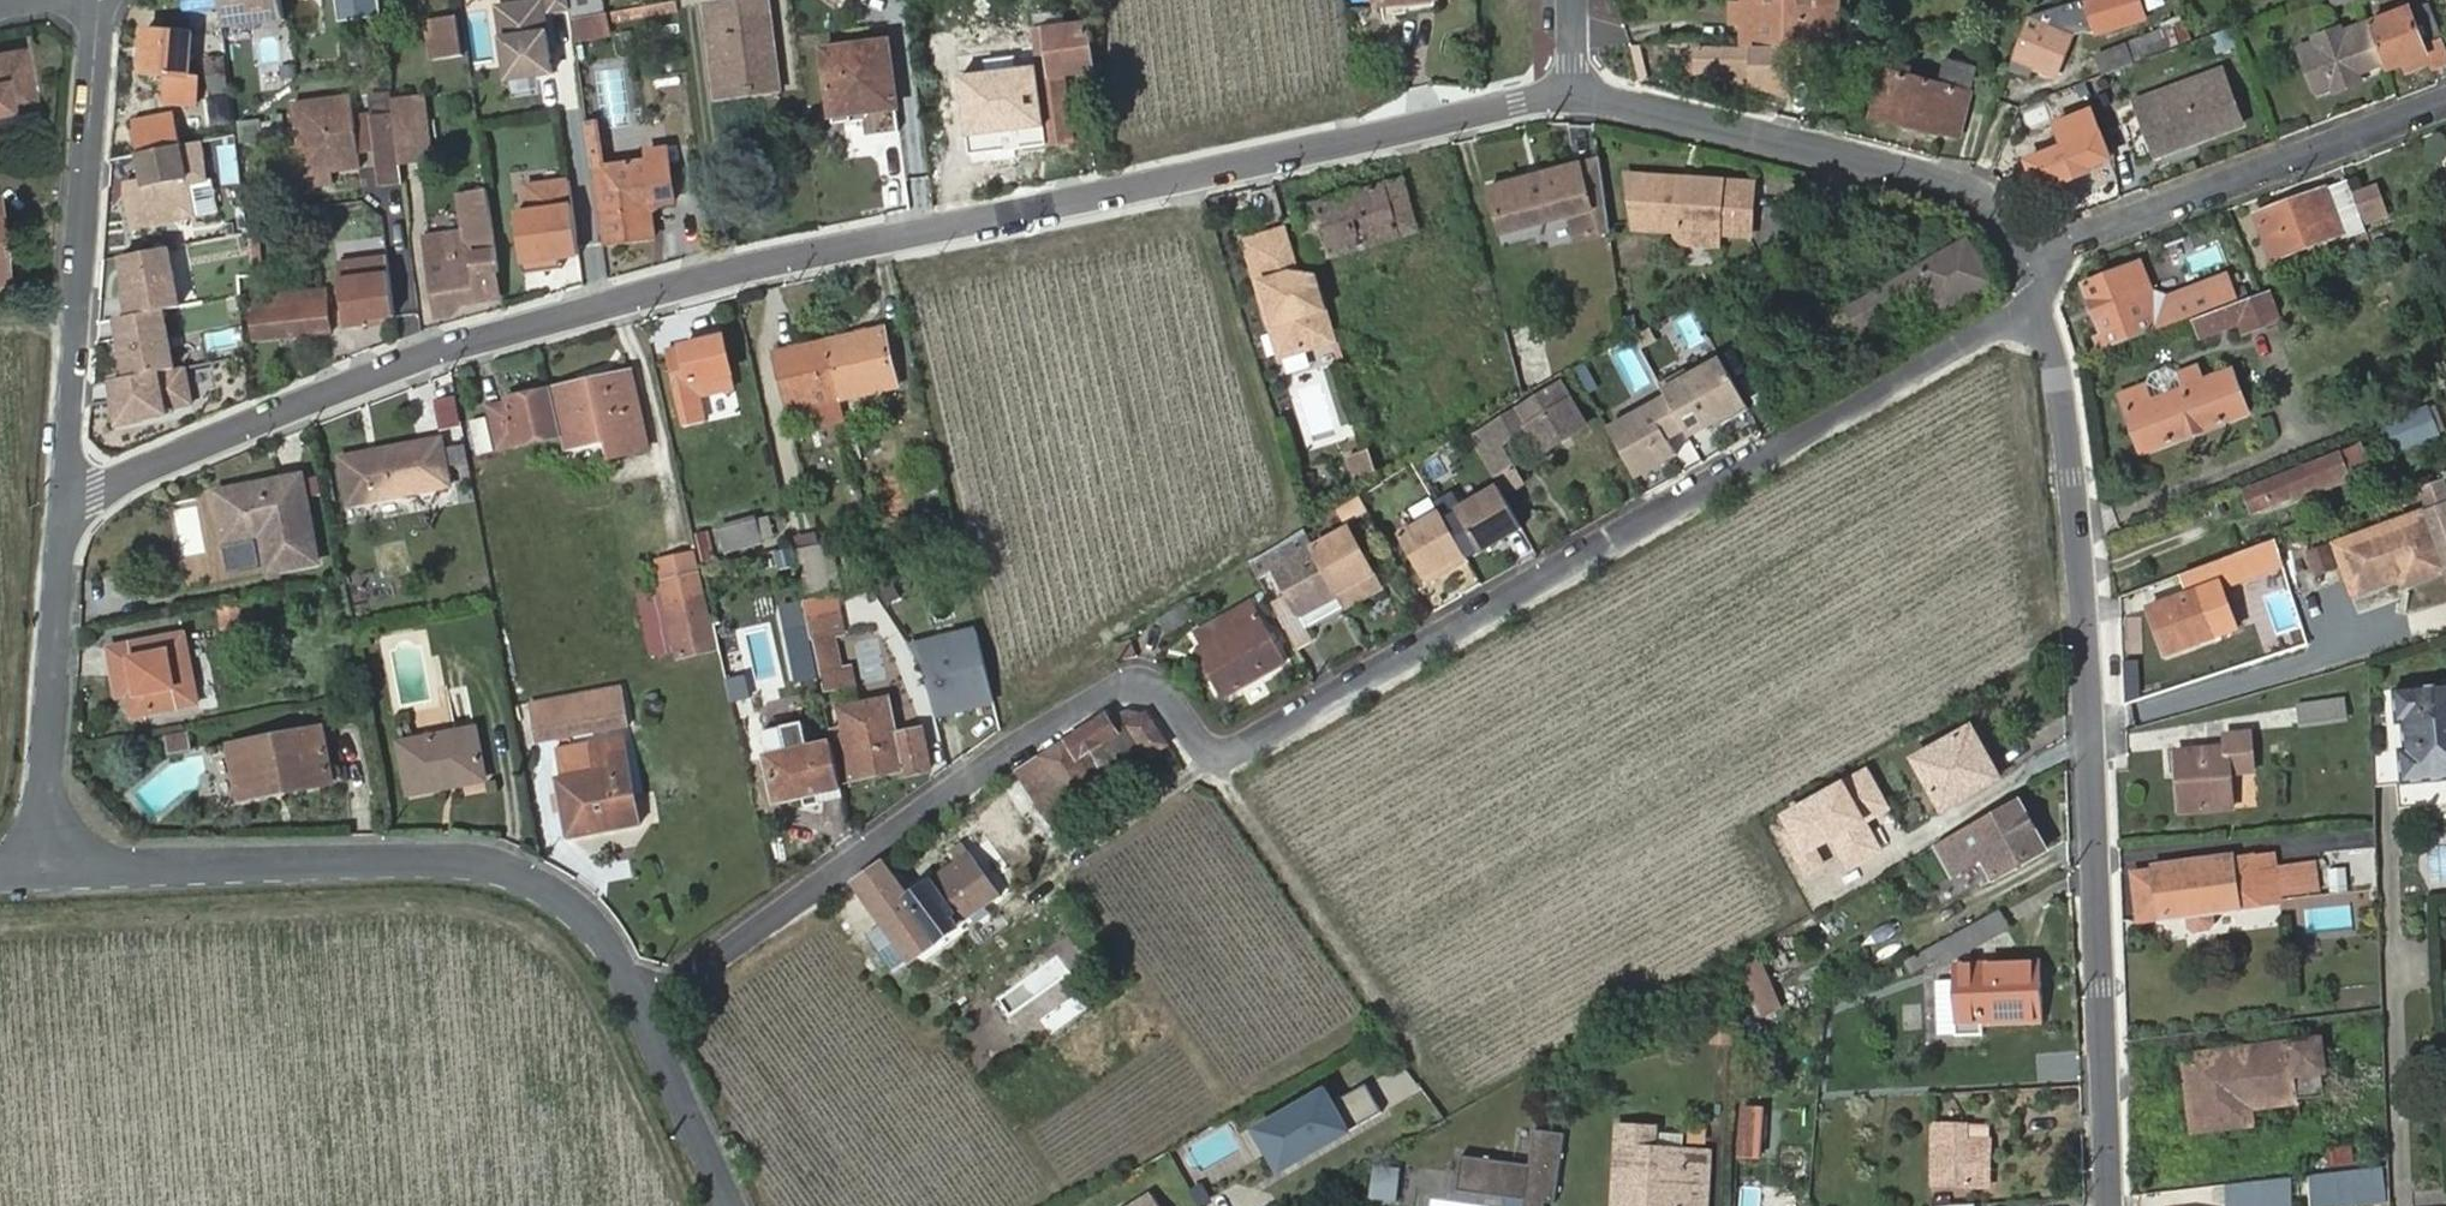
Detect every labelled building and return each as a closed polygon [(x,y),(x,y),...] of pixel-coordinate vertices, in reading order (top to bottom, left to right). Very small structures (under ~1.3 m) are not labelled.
[(223,21),(243,19),(284,14),(281,0),(221,0),(223,21)] [(547,13),(568,11),(567,0),(545,0),(547,13)] [(610,38),(605,0),(569,0),(576,43),(610,38)] [(717,98),(779,89),(767,0),(740,0),(702,4),(715,98),(717,98)] [(1745,27),(1744,43),(1838,45),(1839,0),(1746,0),(1746,2),(1745,27)] [(2092,0),(2080,0),(2030,14),(2009,70),(2032,78),(2034,71),(2057,80),(2073,36),(2100,28),(2092,0)] [(1731,26),(1745,27),(1746,2),(1732,1),(1731,26)] [(553,75),(542,2),(498,9),(509,81),(553,75)] [(2385,65),(2388,73),(2402,68),(2430,57),(2425,45),(2409,6),(2369,21),(2385,65)] [(243,19),(243,25),(286,20),(284,14),(243,19)] [(1031,32),(1046,146),(1072,142),(1063,76),(1093,71),(1087,25),(1064,28),(1062,14),(1036,16),(1037,31),(1031,32)] [(2162,30),(2096,55),(2102,72),(2191,38),(2183,15),(2159,24),(2162,30)] [(424,24),(428,59),(460,55),(455,20),(424,24)] [(2363,72),(2385,65),(2369,21),(2346,31),(2345,27),(2312,39),(2313,43),(2297,50),(2316,100),(2366,83),(2363,72)] [(144,30),(140,73),(188,77),(191,34),(144,30)] [(2445,69),(2445,44),(2445,41),(2443,38),(2425,45),(2430,57),(2402,68),(2408,83),(2445,69)] [(897,109),(889,42),(822,51),(832,119),(897,109)] [(1789,49),(1701,47),(1699,81),(1788,83),(1789,49)] [(34,105),(22,50),(0,54),(0,112),(34,105)] [(1883,68),(1870,120),(1942,138),(1944,134),(1960,139),(1979,69),(1937,57),(1930,80),(1883,68)] [(2221,71),(2136,104),(2156,158),(2185,146),(2183,140),(2192,135),(2195,143),(2242,125),(2221,71)] [(137,154),(168,148),(157,96),(121,104),(131,155),(137,154)] [(228,96),(208,97),(209,123),(230,122),(228,96)] [(421,96),(392,100),(394,115),(399,155),(400,161),(400,163),(430,159),(421,96)] [(293,104),(298,149),(301,174),(330,171),(358,168),(356,155),(353,129),(349,98),(293,104)] [(370,113),(351,115),(353,129),(356,155),(376,152),(372,118),(370,113)] [(399,155),(394,115),(372,118),(376,152),(376,158),(399,155)] [(2070,145),(2030,162),(2040,186),(2062,177),(2064,182),(2090,172),(2088,167),(2107,158),(2090,115),(2064,125),(2070,145)] [(241,145),(261,142),(257,119),(238,122),(241,145)] [(2183,140),(2185,146),(2195,143),(2192,135),(2183,140)] [(129,229),(191,218),(185,186),(203,182),(201,156),(199,143),(168,148),(137,154),(142,180),(125,182),(123,193),(129,229)] [(301,174),(298,149),(286,151),(289,176),(301,174)] [(648,161),(593,166),(605,244),(655,237),(651,206),(673,203),(667,150),(647,152),(648,161)] [(400,161),(399,155),(376,158),(378,164),(379,187),(400,184),(398,161),(400,161)] [(359,164),(361,189),(376,188),(374,162),(359,164)] [(1591,240),(1611,235),(1602,163),(1491,189),(1502,236),(1571,219),(1586,215),(1591,240)] [(330,184),(330,171),(301,174),(289,176),(290,188),(330,184)] [(1722,180),(1628,173),(1635,226),(1674,229),(1683,241),(1719,244),(1720,232),(1751,234),(1753,197),(1722,194),(1722,180)] [(2366,226),(2366,225),(2358,204),(2354,193),(2349,179),(2256,214),(2272,260),(2366,226)] [(1296,209),(1311,260),(1418,230),(1403,180),(1296,209)] [(1754,182),(1722,180),(1722,194),(1753,197),(1754,182)] [(558,261),(581,255),(572,183),(527,186),(531,213),(515,215),(521,274),(560,270),(558,261)] [(2391,216),(2379,183),(2354,193),(2358,204),(2366,225),(2391,216)] [(424,237),(433,308),(436,307),(436,319),(451,317),(449,306),(495,299),(492,271),(497,271),(486,188),(453,193),(459,227),(454,233),(424,237)] [(1586,215),(1571,219),(1576,243),(1591,240),(1586,215)] [(1301,271),(1287,225),(1242,238),(1259,295),(1265,294),(1267,301),(1262,302),(1280,358),(1337,341),(1317,276),(1301,271)] [(1993,283),(1967,239),(1846,309),(1862,336),(1936,294),(1945,310),(1993,283)] [(167,249),(120,257),(127,295),(130,316),(162,311),(178,308),(167,249)] [(388,258),(339,265),(347,329),(368,326),(368,322),(382,320),(396,318),(388,258)] [(2084,283),(2108,350),(2237,300),(2227,274),(2165,298),(2153,293),(2141,262),(2084,283)] [(251,298),(254,341),(330,332),(325,290),(251,298)] [(2268,294),(2196,322),(2202,337),(2242,323),(2245,333),(2277,320),(2268,294)] [(127,295),(122,296),(126,317),(130,316),(127,295)] [(173,370),(162,311),(130,316),(126,317),(120,318),(123,336),(118,337),(126,378),(173,370)] [(120,318),(115,319),(118,337),(123,336),(120,318)] [(1552,321),(1555,354),(1577,353),(1574,319),(1552,321)] [(1506,328),(1515,383),(1551,377),(1542,322),(1506,328)] [(884,329),(832,341),(844,400),(898,389),(884,329)] [(665,350),(677,401),(734,389),(723,338),(665,350)] [(844,400),(832,341),(776,354),(790,412),(844,400)] [(1666,396),(1608,427),(1636,479),(1677,456),(1669,441),(1685,432),(1689,439),(1750,406),(1721,354),(1661,387),(1666,396)] [(2196,367),(2179,373),(2169,368),(2152,375),(2147,385),(2122,395),(2144,453),(2248,413),(2232,370),(2202,382),(2196,367)] [(188,405),(181,368),(173,370),(126,378),(115,380),(118,398),(113,399),(118,424),(165,415),(164,409),(188,405)] [(631,372),(552,389),(563,437),(566,450),(607,441),(610,457),(648,449),(631,372)] [(1564,384),(1474,437),(1495,473),(1512,463),(1500,443),(1526,428),(1543,455),(1589,427),(1564,384)] [(563,437),(552,389),(484,404),(487,419),(472,423),(477,450),(493,447),(495,451),(563,437)] [(2435,406),(2383,427),(2392,452),(2445,434),(2435,406)] [(340,458),(348,506),(450,486),(441,439),(340,458)] [(2361,442),(2243,490),(2252,512),(2296,493),(2297,499),(2351,477),(2350,474),(2370,465),(2361,442)] [(215,491),(225,543),(260,537),(267,572),(318,562),(301,475),(215,491)] [(2425,511),(2445,570),(2445,572),(2445,479),(2416,489),(2425,511)] [(1498,487),(1456,511),(1480,553),(1522,528),(1498,487)] [(1360,497),(1335,512),(1343,525),(1368,511),(1360,497)] [(2445,570),(2425,511),(2294,556),(2302,579),(2343,565),(2353,594),(2401,577),(2404,585),(2445,570)] [(1467,560),(1440,513),(1399,537),(1426,583),(1467,560)] [(720,527),(727,553),(763,543),(756,518),(720,527)] [(695,534),(701,563),(716,560),(709,530),(695,534)] [(1379,587),(1347,531),(1311,551),(1309,553),(1341,608),(1379,587)] [(1300,533),(1249,564),(1258,580),(1273,571),(1287,596),(1273,605),(1298,650),(1312,641),(1305,629),(1341,608),(1309,553),(1311,551),(1300,533)] [(2258,598),(2292,587),(2277,546),(2244,557),(2258,598)] [(798,552),(807,592),(829,589),(821,547),(798,552)] [(2148,607),(2166,656),(2234,631),(2216,582),(2148,607)] [(667,605),(678,658),(715,650),(703,597),(667,605)] [(1194,619),(1185,603),(1158,620),(1166,634),(1194,619)] [(1199,632),(1209,650),(1222,672),(1214,676),(1225,697),(1284,664),(1250,603),(1199,632)] [(217,608),(219,630),(245,628),(243,606),(217,608)] [(811,629),(812,637),(815,637),(826,691),(854,685),(851,668),(842,669),(833,630),(843,628),(841,616),(809,621),(811,629)] [(212,626),(191,629),(194,642),(216,638),(212,626)] [(798,685),(821,681),(812,637),(811,629),(788,633),(798,685)] [(979,629),(911,645),(927,666),(940,719),(997,705),(979,629)] [(119,647),(132,715),(198,702),(184,634),(119,647)] [(1132,641),(1117,645),(1120,658),(1135,655),(1132,641)] [(1222,672),(1209,650),(1201,654),(1214,676),(1222,672)] [(749,697),(740,654),(721,658),(731,702),(749,697)] [(2408,750),(2403,750),(2406,780),(2445,775),(2445,687),(2398,690),(2401,719),(2405,718),(2408,750)] [(530,705),(538,743),(627,726),(620,688),(530,705)] [(2299,703),(2301,726),(2347,720),(2344,697),(2299,703)] [(835,732),(846,782),(902,771),(904,778),(931,773),(923,732),(896,737),(889,699),(840,709),(844,731),(835,732)] [(1049,748),(1014,772),(1050,824),(1166,748),(1140,710),(1127,706),(1110,711),(1049,748)] [(807,754),(801,727),(760,736),(775,803),(799,798),(801,809),(816,806),(813,796),(839,790),(830,749),(807,754)] [(1914,760),(1944,810),(2001,778),(1972,727),(1914,760)] [(2178,753),(2181,812),(2230,808),(2228,774),(2258,771),(2254,727),(2225,729),(2226,749),(2178,753)] [(228,747),(238,800),(331,781),(320,729),(228,747)] [(398,744),(409,795),(485,780),(475,729),(398,744)] [(182,732),(167,734),(171,749),(185,747),(182,732)] [(587,774),(556,779),(568,838),(639,823),(627,750),(610,753),(613,768),(587,774)] [(554,770),(556,779),(587,774),(585,764),(554,770)] [(1869,768),(1777,821),(1809,876),(1843,857),(1851,871),(1885,851),(1870,824),(1893,810),(1869,768)] [(2046,848),(2018,800),(1938,844),(1954,872),(1984,856),(1995,877),(2046,848)] [(852,883),(856,889),(878,921),(908,962),(999,898),(959,842),(945,852),(953,864),(909,895),(884,861),(852,883)] [(2131,871),(2138,924),(2186,917),(2187,926),(2195,932),(2210,930),(2215,923),(2214,913),(2283,903),(2281,893),(2319,887),(2315,860),(2278,866),(2276,852),(2131,871)] [(1971,892),(1990,881),(1981,865),(1962,876),(1971,892)] [(2330,895),(2349,893),(2346,866),(2327,869),(2330,895)] [(1919,956),(1920,970),(1951,952),(1959,967),(2015,938),(2000,912),(1919,956)] [(891,975),(908,962),(878,921),(860,933),(891,975)] [(2015,938),(1959,967),(1987,966),(2007,965),(2007,962),(2023,954),(2015,938)] [(1914,973),(1920,970),(1919,956),(1908,962),(1914,973)] [(1760,960),(1745,965),(1765,1011),(1779,1006),(1760,960)] [(1935,968),(1937,1035),(1982,1034),(1982,1023),(2042,1021),(2040,964),(2007,965),(1987,966),(1959,967),(1935,968)] [(2184,1056),(2193,1130),(2251,1122),(2249,1106),(2326,1096),(2320,1039),(2184,1056)] [(1329,1084),(1254,1127),(1282,1175),(1357,1132),(1355,1128),(1382,1112),(1368,1087),(1341,1103),(1329,1084)] [(1541,1198),(1551,1199),(1558,1129),(1529,1126),(1525,1161),(1456,1153),(1452,1188),(1513,1195),(1512,1205),(1540,1205),(1541,1198)] [(1934,1126),(1934,1186),(1988,1187),(1991,1127),(1934,1126)] [(1619,1127),(1617,1148),(1614,1205),(1616,1205),(1705,1205),(1709,1154),(1676,1152),(1647,1150),(1648,1132),(1649,1128),(1619,1127)] [(1676,1152),(1677,1134),(1648,1132),(1647,1150),(1676,1152)] [(2327,1148),(2329,1165),(2373,1160),(2371,1143),(2327,1148)] [(1724,1155),(1709,1154),(1705,1205),(1722,1205),(1724,1155)] [(2329,1173),(2334,1205),(2347,1205),(2385,1201),(2380,1166),(2329,1173)] [(1374,1167),(1371,1186),(1399,1189),(1401,1169),(1374,1167)] [(2282,1178),(2261,1180),(2262,1205),(2282,1205),(2282,1178)] [(2261,1180),(2225,1184),(2226,1205),(2262,1205),(2261,1180)] [(1126,1205),(1161,1205),(1151,1190),(1126,1205)]
